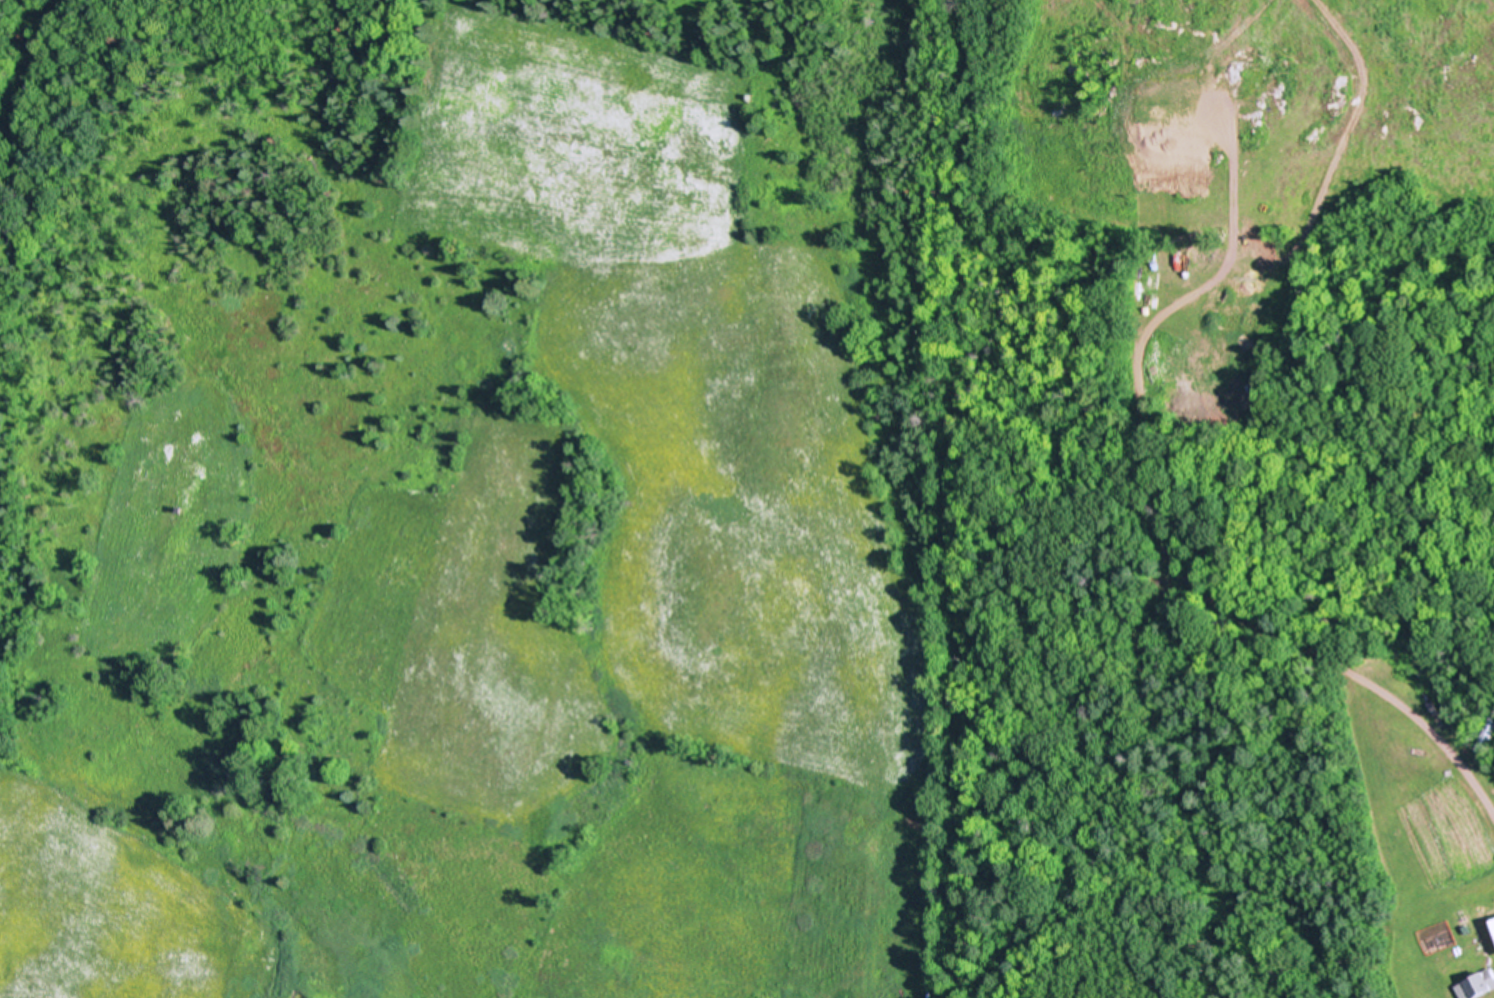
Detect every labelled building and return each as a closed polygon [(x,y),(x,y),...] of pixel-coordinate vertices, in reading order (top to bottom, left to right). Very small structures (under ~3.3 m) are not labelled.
[(1491,721),(1493,722),(1493,733),(1485,753),(1478,750),(1491,721)] [(1490,969),(1493,976),(1493,987),(1477,997),(1464,997),(1458,988),(1490,969)]
